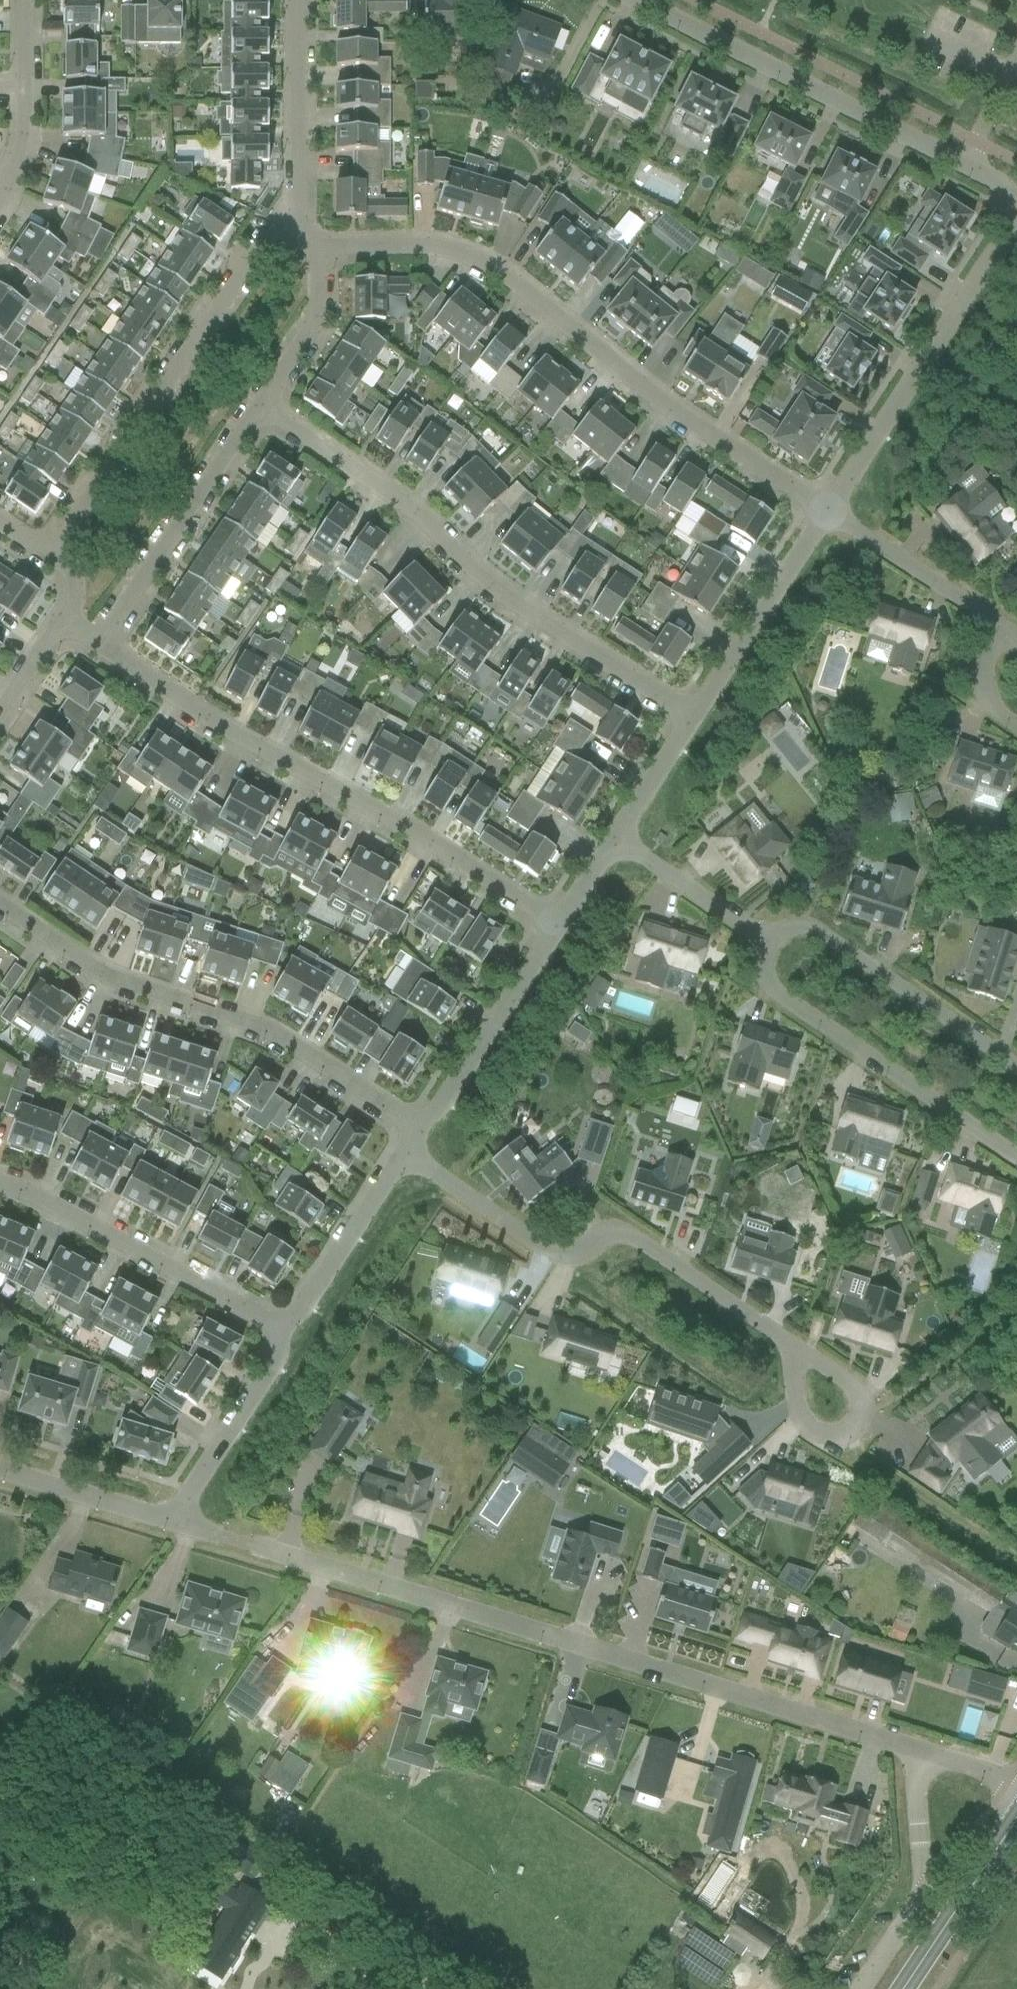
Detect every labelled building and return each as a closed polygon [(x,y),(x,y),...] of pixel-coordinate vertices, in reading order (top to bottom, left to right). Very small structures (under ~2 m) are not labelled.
[(69,27),(69,26),(95,26),(95,27),(99,27),(99,0),(63,0),(63,27),(69,27)] [(134,44),(160,44),(180,44),(180,30),(180,17),(180,0),(147,0),(147,7),(134,7),(134,44)] [(268,0),(230,0),(230,5),(224,5),(224,33),(227,33),(259,33),(259,32),(259,20),(268,20),(268,0)] [(356,43),(376,43),(376,44),(382,44),(382,30),(364,30),(364,13),(406,13),(406,0),(336,0),(336,17),(333,17),(333,27),(336,27),(336,32),(356,32),(356,43)] [(464,0),(423,0),(423,36),(432,36),(432,45),(447,45),(447,41),(464,42),(464,0)] [(120,27),(120,44),(134,44),(134,7),(120,7),(120,27)] [(510,11),(489,66),(514,75),(519,63),(523,51),(547,60),(559,29),(510,11)] [(95,44),(95,27),(95,26),(69,26),(69,27),(69,44),(66,44),(66,61),(62,61),(62,76),(66,76),(66,80),(89,80),(96,80),(108,80),(108,65),(96,65),(96,44),(95,44)] [(220,33),(220,68),(230,68),(259,68),(259,67),(259,56),(268,56),(268,32),(259,32),(259,33),(227,33),(220,33)] [(588,55),(570,88),(586,97),(597,76),(608,82),(601,94),(619,104),(625,92),(647,104),(669,67),(650,57),(650,56),(638,49),(638,51),(619,41),(606,65),(588,55)] [(376,59),(376,44),(376,43),(356,43),(336,43),(336,67),(356,67),(356,85),(356,86),(376,86),(390,86),(390,59),(376,59)] [(268,67),(259,67),(259,68),(230,68),(220,68),(220,73),(217,73),(217,86),(220,86),(220,94),(231,94),(231,104),(259,104),(259,103),(259,91),(268,91),(268,67)] [(733,118),(727,115),(735,100),(690,78),(688,82),(685,81),(680,91),(683,92),(674,109),(685,115),(679,128),(701,139),(707,126),(719,132),(719,131),(725,134),(716,150),(731,157),(747,125),(733,117),(733,118)] [(124,80),(108,80),(96,80),(89,80),(89,92),(63,92),(63,115),(103,115),(103,93),(124,93),(124,80)] [(414,101),(432,100),(432,83),(414,82),(414,101)] [(376,101),(376,86),(356,86),(356,85),(336,85),(336,109),(356,109),(356,127),(356,128),(376,128),(376,129),(390,129),(390,101),(376,101)] [(259,104),(231,104),(219,104),(219,108),(216,108),(216,122),(219,122),(219,139),(221,139),(259,139),(259,138),(259,126),(268,126),(268,103),(259,103),(259,104)] [(115,115),(103,115),(63,115),(63,137),(89,137),(86,154),(120,161),(124,140),(115,139),(115,115)] [(791,175),(810,138),(794,130),(793,131),(784,126),(785,126),(769,117),(753,149),(788,167),(769,203),(787,212),(803,181),(791,175)] [(376,144),(376,129),(376,128),(356,128),(356,127),(336,127),(336,152),(356,152),(356,170),(390,171),(390,144),(376,144)] [(268,138),(259,138),(259,139),(221,139),(221,162),(231,162),(231,189),(259,189),(259,162),(268,162),(268,138)] [(859,205),(875,172),(863,166),(863,165),(849,158),(848,159),(836,152),(819,185),(834,192),(827,206),(847,219),(835,239),(847,247),(867,215),(856,208),(858,204),(859,205)] [(466,219),(477,179),(460,174),(463,166),(444,160),(432,160),(432,153),(416,153),(417,186),(433,186),(433,182),(437,182),(443,184),(441,193),(438,192),(434,204),(437,205),(436,210),(466,219)] [(120,161),(86,154),(83,170),(57,161),(55,167),(52,166),(48,176),(51,178),(50,183),(86,195),(95,198),(98,199),(105,177),(117,179),(120,161)] [(390,171),(356,170),(356,182),(336,182),(336,217),(406,217),(406,201),(364,201),(364,185),(382,185),(382,171),(390,171)] [(510,214),(523,223),(542,194),(528,186),(525,191),(514,185),(494,179),(492,183),(477,179),(466,219),(470,220),(469,223),(481,226),(482,223),(498,228),(502,212),(510,214)] [(95,198),(86,195),(50,183),(43,204),(69,213),(61,227),(92,243),(100,227),(87,220),(95,198)] [(899,240),(890,253),(918,271),(927,257),(926,257),(930,250),(945,259),(955,244),(956,244),(963,234),(962,233),(972,217),(944,199),(942,200),(928,191),(919,204),(934,214),(925,227),(917,222),(904,242),(899,240)] [(556,272),(583,239),(568,227),(580,212),(568,203),(568,202),(555,193),(537,221),(550,230),(551,229),(553,230),(534,254),(556,272)] [(227,219),(231,212),(220,204),(215,211),(195,197),(182,216),(189,221),(182,232),(205,247),(206,247),(212,237),(220,242),(233,223),(227,219)] [(144,224),(152,212),(142,205),(134,217),(144,224)] [(92,243),(61,227),(54,241),(30,226),(28,229),(25,227),(17,239),(20,241),(18,244),(52,267),(58,258),(68,265),(75,254),(84,259),(92,243)] [(213,252),(206,247),(205,247),(182,232),(170,249),(201,270),(213,252)] [(131,234),(124,245),(134,251),(141,241),(131,234)] [(596,249),(583,239),(556,272),(577,289),(588,277),(599,286),(626,253),(615,243),(614,244),(606,237),(596,249)] [(46,276),(52,267),(18,244),(5,262),(28,278),(21,287),(50,306),(60,291),(59,285),(46,276)] [(127,262),(134,251),(124,245),(117,255),(127,262)] [(189,288),(201,270),(170,249),(157,267),(189,288)] [(899,269),(869,249),(862,260),(874,268),(856,295),(868,302),(862,311),(892,330),(899,319),(902,321),(910,308),(907,306),(914,295),(892,281),(899,269)] [(737,270),(767,289),(776,275),(746,256),(737,270)] [(653,299),(643,291),(649,283),(649,278),(639,270),(640,269),(630,261),(613,282),(623,291),(606,312),(617,321),(615,324),(623,330),(625,328),(628,330),(653,299)] [(177,306),(189,288),(157,267),(145,285),(177,307),(178,306),(177,306)] [(107,270),(100,281),(110,287),(117,276),(107,270)] [(799,282),(817,291),(823,279),(806,270),(799,282)] [(385,295),(409,295),(409,279),(355,279),(355,320),(385,320),(385,295)] [(102,298),(110,287),(100,281),(93,291),(102,298)] [(165,325),(177,307),(145,285),(133,303),(165,325)] [(429,285),(413,304),(424,314),(440,294),(429,285)] [(21,287),(15,296),(0,286),(0,313),(14,323),(26,304),(44,316),(50,306),(21,287)] [(662,287),(653,299),(628,330),(651,349),(664,333),(672,339),(693,313),(686,306),(689,303),(689,299),(688,294),(684,291),(680,291),(676,292),(673,296),(662,287)] [(805,312),(812,295),(797,288),(789,305),(805,312)] [(418,322),(414,326),(424,334),(433,323),(451,338),(478,304),(474,301),(475,299),(466,292),(465,293),(460,289),(450,301),(440,294),(424,314),(418,322)] [(153,343),(165,325),(133,303),(121,321),(153,343)] [(478,304),(451,338),(460,346),(459,348),(458,361),(470,371),(478,360),(486,351),(476,343),(496,319),(478,304)] [(83,306),(76,316),(85,323),(92,312),(83,306)] [(0,313),(0,354),(12,362),(19,352),(2,341),(14,323),(0,313)] [(697,331),(681,355),(689,360),(682,372),(705,387),(725,356),(729,349),(743,327),(742,327),(741,328),(724,316),(724,315),(723,315),(708,338),(697,331)] [(78,333),(85,323),(76,316),(69,327),(78,333)] [(870,335),(841,316),(834,327),(836,328),(824,347),(836,355),(824,372),(851,390),(859,378),(860,379),(868,367),(867,366),(874,354),(862,346),(863,345),(863,346),(870,335)] [(141,360),(153,343),(121,321),(109,339),(141,360)] [(355,324),(342,343),(372,364),(385,344),(355,324)] [(506,327),(486,351),(478,360),(497,375),(488,386),(498,394),(514,374),(505,366),(524,342),(506,327)] [(755,356),(769,365),(786,338),(772,329),(755,356)] [(141,361),(141,360),(109,339),(97,357),(128,378),(140,360),(141,361)] [(59,342),(52,352),(61,359),(68,348),(59,342)] [(372,364),(342,343),(329,362),(359,383),(372,364)] [(729,349),(725,356),(705,387),(703,389),(723,402),(725,400),(728,403),(753,364),(729,349)] [(54,369),(61,359),(52,352),(44,363),(54,369)] [(6,372),(12,362),(0,354),(0,368),(6,372)] [(116,395),(128,378),(97,357),(85,375),(116,395)] [(514,374),(498,394),(508,402),(516,391),(534,406),(561,372),(543,357),(523,382),(514,374)] [(359,383),(329,362),(316,381),(347,402),(359,383)] [(403,368),(395,379),(404,386),(412,374),(403,368)] [(580,387),(561,372),(534,406),(552,420),(543,431),(553,439),(569,419),(560,411),(580,387)] [(104,413),(116,395),(85,375),(73,392),(104,413)] [(34,377),(27,388),(37,394),(44,384),(34,377)] [(830,396),(803,378),(794,392),(801,397),(781,428),(757,412),(749,424),(773,440),(772,441),(778,445),(776,447),(789,456),(791,453),(806,463),(815,448),(817,449),(826,435),(825,434),(834,419),(821,410),(830,396)] [(396,397),(404,386),(395,379),(387,391),(396,397)] [(355,407),(347,402),(316,381),(303,401),(342,427),(355,407)] [(30,405),(37,394),(27,388),(20,398),(30,405)] [(92,431),(104,413),(73,392),(61,410),(92,431)] [(423,435),(429,425),(437,414),(426,406),(424,409),(405,396),(375,440),(395,454),(412,428),(423,435)] [(589,450),(617,417),(613,414),(614,412),(605,405),(604,406),(599,402),(579,427),(569,419),(553,439),(563,446),(572,436),(589,450)] [(378,405),(370,417),(379,423),(387,412),(378,405)] [(80,449),(92,431),(61,410),(49,428),(80,449)] [(10,413),(3,424),(13,430),(20,419),(10,413)] [(371,435),(379,423),(370,417),(362,429),(371,435)] [(635,432),(617,417),(589,450),(607,465),(599,475),(611,485),(626,465),(615,456),(635,432)] [(429,425),(423,435),(405,461),(425,474),(443,448),(455,456),(471,437),(468,434),(449,421),(441,433),(429,425)] [(13,430),(3,424),(0,428),(0,437),(6,441),(13,430)] [(67,467),(80,449),(49,428),(37,446),(67,467)] [(471,437),(455,456),(465,467),(443,489),(459,506),(490,476),(490,475),(500,466),(471,437)] [(55,486),(67,467),(37,446),(24,464),(48,480),(47,480),(55,486)] [(637,472),(626,465),(611,485),(624,494),(631,482),(651,495),(657,485),(674,459),(654,446),(637,472)] [(256,490),(279,506),(285,510),(302,485),(296,481),(300,476),(269,455),(255,474),(263,480),(256,489),(256,490)] [(41,490),(47,480),(48,480),(24,464),(17,475),(14,473),(6,485),(9,487),(4,494),(35,515),(48,495),(41,490)] [(997,497),(983,480),(987,477),(977,464),(955,482),(962,492),(934,514),(975,566),(1004,543),(987,521),(1004,507),(997,497)] [(657,485),(651,495),(643,507),(654,513),(662,502),(681,515),(705,479),(685,466),(668,492),(657,485)] [(498,501),(508,511),(525,492),(516,482),(506,492),(490,476),(459,506),(476,523),(498,501)] [(705,490),(740,513),(730,529),(753,544),(772,515),(713,477),(705,490)] [(256,490),(256,489),(249,484),(236,503),(267,524),(279,506),(256,490)] [(518,559),(545,525),(527,510),(535,500),(525,492),(508,511),(519,519),(499,544),(518,559)] [(267,524),(236,503),(224,521),(255,542),(267,524)] [(312,541),(303,554),(323,568),(314,581),(324,588),(335,573),(335,572),(349,552),(338,545),(356,519),(336,505),(325,522),(312,541)] [(704,511),(695,525),(717,539),(726,525),(704,511)] [(536,573),(556,549),(566,557),(581,537),(571,529),(568,533),(550,518),(545,525),(518,559),(521,562),(520,564),(529,571),(531,569),(536,573)] [(255,542),(224,521),(212,539),(243,560),(255,542)] [(709,551),(717,539),(695,525),(687,538),(700,547),(685,569),(722,593),(737,569),(709,551)] [(349,552),(335,572),(355,585),(353,588),(364,595),(380,575),(368,567),(386,539),(366,526),(349,552)] [(298,530),(291,540),(301,547),(308,536),(298,530)] [(577,564),(560,591),(580,604),(597,577),(611,556),(581,537),(566,557),(577,564)] [(243,560),(212,539),(200,556),(231,577),(243,560)] [(294,557),(301,547),(291,540),(284,551),(294,557)] [(231,577),(200,556),(188,574),(219,595),(231,577)] [(622,563),(611,556),(597,577),(608,584),(591,611),(611,624),(634,587),(615,575),(622,563)] [(390,586),(380,575),(364,595),(372,604),(382,594),(398,611),(429,580),(426,577),(427,575),(419,567),(417,568),(413,564),(390,586)] [(2,610),(19,621),(38,592),(0,566),(0,613),(2,610)] [(279,569),(272,579),(281,586),(289,575),(279,569)] [(706,616),(722,593),(685,569),(671,592),(658,583),(649,596),(671,610),(679,598),(706,616)] [(219,595),(188,574),(176,592),(207,613),(219,595)] [(274,596),(281,586),(272,579),(265,590),(274,596)] [(445,597),(429,580),(398,611),(414,627),(405,636),(404,637),(416,648),(433,629),(423,619),(445,597)] [(207,613),(176,592),(163,611),(171,616),(171,615),(195,631),(207,613)] [(671,610),(649,596),(640,609),(662,624),(671,610)] [(250,601),(243,612),(252,618),(259,608),(250,601)] [(866,636),(895,646),(888,669),(910,676),(918,653),(923,655),(934,621),(877,602),(866,636)] [(245,629),(252,618),(243,612),(236,622),(245,629)] [(456,661),(482,626),(476,622),(477,620),(470,615),(469,616),(463,612),(444,638),(433,629),(416,648),(430,658),(438,647),(456,661)] [(187,642),(195,631),(171,615),(171,616),(164,626),(157,621),(143,640),(174,661),(179,654),(182,656),(190,644),(187,642)] [(667,626),(657,641),(621,619),(613,632),(671,670),(682,653),(685,655),(691,646),(688,644),(690,641),(667,626)] [(501,640),(482,626),(456,661),(475,674),(467,685),(478,693),(492,672),(482,665),(501,640)] [(228,654),(235,643),(226,637),(219,647),(228,654)] [(259,675),(270,681),(276,670),(288,648),(273,640),(265,643),(256,660),(244,653),(233,673),(223,691),(244,702),(259,675)] [(503,679),(492,672),(478,693),(489,701),(496,689),(516,702),(523,693),(540,666),(520,653),(503,679)] [(291,692),(302,698),(314,676),(303,670),(296,681),(276,670),(270,681),(255,708),(276,720),(291,692)] [(57,714),(69,722),(70,721),(87,733),(88,733),(103,710),(93,704),(102,690),(74,671),(59,694),(67,700),(57,714)] [(523,693),(516,702),(509,714),(520,721),(521,718),(541,731),(570,686),(550,673),(533,699),(523,693)] [(313,704),(298,731),(318,743),(339,704),(347,690),(326,679),(325,682),(314,676),(302,698),(313,704)] [(569,698),(605,721),(594,737),(618,752),(637,723),(578,685),(569,698)] [(354,726),(365,732),(377,709),(366,703),(359,715),(339,704),(318,743),(339,754),(354,726)] [(381,776),(402,738),(381,727),(388,715),(377,709),(365,732),(375,738),(360,765),(381,776)] [(758,726),(765,735),(780,724),(772,715),(758,726)] [(569,720),(560,733),(582,747),(591,734),(569,720)] [(95,738),(88,733),(87,733),(70,721),(69,722),(60,736),(40,722),(33,732),(30,730),(24,739),(27,741),(25,745),(56,767),(65,754),(78,762),(84,754),(95,738)] [(152,780),(175,746),(156,733),(141,755),(131,748),(117,770),(145,789),(152,780)] [(565,755),(550,777),(587,801),(602,777),(574,759),(582,747),(560,733),(552,746),(565,755)] [(416,760),(428,766),(441,744),(428,737),(422,749),(402,738),(381,776),(385,779),(384,781),(395,786),(396,784),(401,788),(416,760)] [(1005,794),(1006,791),(1009,792),(1012,781),(1009,780),(1016,759),(959,741),(945,783),(974,792),(977,785),(1005,794)] [(459,786),(466,776),(473,765),(441,744),(428,766),(439,773),(422,800),(442,813),(459,786)] [(56,767),(25,745),(9,767),(29,781),(19,795),(45,812),(61,788),(48,779),(56,767)] [(170,792),(193,758),(175,746),(152,780),(170,792)] [(195,759),(193,758),(170,792),(188,804),(181,813),(196,823),(209,801),(196,792),(211,770),(208,768),(209,767),(210,768),(210,767),(196,757),(195,758),(196,758),(195,759)] [(473,765),(466,776),(459,786),(470,793),(453,820),(473,833),(484,816),(496,796),(477,783),(484,772),(473,765)] [(571,824),(587,801),(550,777),(536,800),(523,791),(514,804),(536,818),(544,806),(571,824)] [(231,840),(257,794),(237,783),(222,810),(209,801),(196,823),(193,828),(208,836),(212,830),(231,840)] [(107,785),(95,806),(105,811),(117,790),(107,785)] [(916,797),(922,810),(939,802),(933,789),(916,797)] [(261,796),(257,794),(231,840),(250,850),(247,857),(258,864),(262,856),(270,841),(259,835),(276,804),(271,801),(272,798),(263,793),(261,796)] [(886,799),(889,816),(913,812),(910,794),(886,799)] [(536,818),(514,804),(505,818),(527,832),(536,818)] [(7,840),(7,841),(13,833),(2,826),(8,818),(0,812),(0,851),(7,840)] [(134,834),(141,823),(128,815),(121,825),(134,834)] [(290,875),(317,826),(297,816),(284,839),(274,834),(270,841),(262,856),(258,864),(269,870),(276,867),(290,875)] [(106,838),(113,827),(101,819),(94,829),(106,838)] [(788,848),(769,825),(749,841),(733,821),(709,841),(746,888),(775,865),(772,861),(788,848)] [(336,837),(317,826),(290,875),(305,883),(302,888),(317,896),(321,888),(329,873),(329,874),(333,866),(323,861),(336,837)] [(119,846),(126,836),(113,827),(106,838),(119,846)] [(486,827),(478,840),(536,878),(547,861),(550,863),(556,854),(553,852),(555,849),(532,834),(521,849),(486,827)] [(7,841),(7,840),(0,851),(0,868),(24,884),(30,876),(41,883),(52,867),(56,861),(44,853),(38,862),(7,841)] [(351,906),(377,859),(357,849),(340,880),(329,874),(329,873),(321,888),(317,896),(328,902),(332,895),(351,906)] [(41,894),(60,906),(89,863),(71,850),(41,894)] [(380,861),(377,859),(351,906),(370,916),(367,923),(378,930),(390,907),(379,901),(396,870),(392,868),(394,865),(381,858),(380,861)] [(60,906),(78,918),(107,875),(89,863),(60,906)] [(852,878),(847,894),(841,913),(900,932),(911,897),(908,896),(915,874),(886,865),(880,887),(852,878)] [(188,866),(183,881),(227,897),(232,882),(188,866)] [(127,917),(138,894),(125,887),(107,875),(78,918),(96,931),(111,909),(127,917)] [(452,936),(466,914),(467,915),(467,914),(434,892),(423,909),(419,914),(436,925),(429,936),(445,946),(447,943),(452,935),(452,936)] [(156,958),(168,920),(172,908),(152,902),(138,894),(127,917),(143,926),(134,952),(156,958)] [(407,916),(390,907),(378,930),(395,939),(397,934),(407,916)] [(196,943),(204,919),(172,908),(168,920),(156,958),(177,965),(185,940),(196,943)] [(477,921),(467,915),(466,914),(452,936),(452,935),(447,943),(480,964),(502,931),(480,917),(477,921)] [(221,979),(233,940),(237,930),(204,919),(196,943),(208,947),(200,972),(204,974),(203,977),(217,982),(218,978),(221,979)] [(643,922),(637,941),(632,957),(641,960),(634,982),(661,990),(668,968),(695,977),(706,942),(643,922)] [(974,940),(968,959),(976,961),(966,991),(1002,1002),(1016,954),(1016,938),(986,928),(986,930),(978,928),(974,940)] [(250,961),(263,965),(270,940),(258,936),(254,947),(233,940),(221,979),(242,986),(250,961)] [(283,944),(270,940),(263,965),(275,969),(283,944)] [(290,1006),(310,970),(291,959),(271,995),(290,1006)] [(335,998),(347,976),(316,959),(310,970),(290,1006),(293,1007),(292,1008),(291,1009),(306,1018),(307,1016),(306,1016),(307,1015),(310,1017),(323,992),(335,998)] [(390,993),(406,1003),(406,1004),(424,1015),(440,1026),(447,1016),(449,1018),(455,1009),(453,1007),(455,1003),(432,989),(440,977),(412,959),(390,993)] [(10,993),(24,972),(14,965),(0,986),(10,993)] [(358,982),(347,976),(335,998),(346,1005),(358,982)] [(593,1011),(609,985),(596,977),(580,1002),(593,1011)] [(34,1028),(57,994),(39,981),(24,1004),(14,997),(0,1018),(28,1037),(34,1028)] [(58,994),(57,994),(34,1028),(54,1041),(49,1051),(64,1059),(76,1036),(61,1029),(76,1006),(74,1005),(75,1003),(60,992),(58,994)] [(362,1054),(378,1030),(346,1009),(330,1034),(335,1038),(333,1041),(346,1049),(348,1046),(362,1055),(362,1054)] [(120,1025),(99,1018),(91,1044),(76,1036),(64,1059),(80,1066),(80,1065),(104,1073),(120,1025)] [(145,1061),(133,1057),(141,1032),(135,1030),(137,1026),(126,1023),(125,1026),(120,1025),(104,1073),(125,1080),(125,1081),(138,1085),(141,1075),(145,1061)] [(791,1072),(794,1062),(800,1043),(743,1025),(734,1054),(736,1055),(727,1083),(756,1092),(762,1072),(787,1080),(790,1072),(791,1072)] [(395,1041),(378,1030),(362,1054),(362,1055),(379,1065),(377,1069),(402,1085),(404,1082),(407,1084),(413,1075),(410,1073),(424,1051),(399,1035),(395,1041)] [(162,1081),(174,1042),(153,1035),(145,1061),(141,1075),(162,1081)] [(175,1042),(162,1081),(182,1088),(195,1049),(175,1042)] [(198,1050),(195,1049),(182,1088),(203,1095),(200,1105),(212,1110),(220,1085),(208,1081),(216,1056),(213,1055),(213,1053),(214,1054),(214,1052),(198,1047),(197,1048),(198,1049),(198,1050)] [(255,1071),(236,1099),(250,1108),(244,1118),(265,1132),(270,1124),(269,1124),(283,1101),(272,1094),(278,1086),(268,1079),(270,1076),(260,1070),(258,1073),(255,1071)] [(27,1151),(40,1112),(29,1108),(33,1097),(11,1090),(2,1114),(14,1118),(6,1144),(10,1145),(9,1149),(23,1153),(24,1150),(27,1151)] [(857,1150),(887,1160),(891,1148),(892,1149),(903,1114),(846,1096),(835,1131),(837,1131),(830,1153),(853,1161),(857,1150)] [(148,1117),(154,1106),(141,1098),(135,1110),(148,1117)] [(269,1124),(270,1124),(281,1131),(287,1121),(305,1133),(297,1144),(311,1153),(313,1149),(318,1141),(319,1142),(333,1120),(334,1120),(300,1098),(294,1108),(283,1101),(269,1124)] [(168,1113),(154,1106),(148,1117),(161,1124),(168,1113)] [(48,1158),(54,1139),(61,1119),(40,1112),(27,1151),(48,1158)] [(71,1141),(83,1119),(71,1112),(69,1117),(59,1135),(71,1141)] [(109,1145),(115,1133),(95,1122),(94,1125),(83,1119),(71,1141),(82,1147),(70,1171),(89,1181),(109,1145)] [(343,1127),(334,1120),(333,1120),(319,1142),(318,1141),(313,1149),(329,1160),(346,1171),(368,1137),(346,1123),(343,1127)] [(589,1121),(584,1136),(606,1143),(611,1128),(589,1121)] [(171,1150),(177,1139),(163,1132),(157,1143),(171,1150)] [(536,1159),(523,1143),(519,1138),(492,1159),(528,1204),(558,1180),(555,1177),(571,1165),(555,1144),(536,1159)] [(749,1145),(763,1149),(765,1142),(751,1138),(749,1145)] [(190,1146),(177,1139),(171,1150),(184,1158),(190,1146)] [(122,1168),(133,1174),(139,1163),(145,1152),(133,1146),(128,1156),(109,1145),(89,1181),(92,1183),(91,1184),(90,1183),(90,1184),(105,1193),(106,1192),(105,1191),(106,1190),(109,1192),(122,1168)] [(190,1161),(203,1168),(209,1157),(196,1149),(190,1161)] [(637,1170),(628,1198),(679,1215),(688,1186),(685,1185),(692,1162),(667,1154),(663,1166),(649,1174),(637,1170)] [(140,1208),(159,1173),(139,1163),(133,1174),(120,1198),(140,1208)] [(950,1166),(944,1185),(939,1199),(957,1205),(957,1204),(970,1208),(962,1233),(988,1241),(995,1217),(996,1217),(1007,1184),(967,1171),(967,1172),(950,1166)] [(324,1212),(321,1210),(323,1207),(300,1192),(308,1181),(286,1167),(273,1188),(282,1194),(274,1207),(308,1229),(315,1219),(318,1221),(324,1212)] [(920,1171),(912,1198),(928,1203),(937,1176),(920,1171)] [(159,1218),(178,1183),(159,1173),(140,1208),(159,1218)] [(197,1194),(178,1183),(159,1218),(179,1229),(197,1194)] [(194,1213),(208,1220),(197,1239),(203,1242),(201,1245),(214,1252),(216,1249),(231,1257),(231,1256),(245,1231),(228,1222),(234,1210),(219,1202),(223,1194),(209,1186),(194,1213)] [(878,1202),(874,1212),(894,1219),(897,1209),(878,1202)] [(14,1225),(0,1219),(0,1258),(14,1225)] [(0,1258),(0,1275),(5,1277),(4,1279),(24,1289),(36,1267),(24,1260),(35,1234),(29,1232),(30,1228),(20,1224),(19,1227),(14,1225),(0,1258)] [(898,1226),(883,1232),(896,1260),(910,1253),(898,1226)] [(739,1235),(735,1249),(728,1268),(786,1286),(796,1254),(789,1251),(793,1239),(770,1232),(768,1236),(743,1228),(740,1236),(739,1235)] [(265,1241),(245,1231),(231,1256),(231,1257),(249,1266),(246,1270),(272,1286),(273,1283),(276,1285),(282,1276),(279,1274),(293,1252),(268,1236),(265,1241)] [(450,1295),(491,1308),(494,1300),(496,1301),(507,1266),(445,1246),(434,1281),(453,1287),(450,1295)] [(59,1295),(78,1259),(58,1248),(46,1272),(36,1267),(24,1289),(34,1295),(39,1285),(59,1295)] [(85,1293),(98,1270),(78,1259),(59,1295),(53,1305),(83,1321),(95,1299),(85,1293)] [(830,1337),(891,1356),(902,1322),(892,1319),(899,1296),(866,1286),(868,1280),(842,1272),(835,1294),(843,1297),(830,1337)] [(113,1338),(138,1291),(119,1281),(106,1304),(95,1299),(83,1321),(79,1328),(90,1335),(94,1328),(113,1338)] [(158,1302),(138,1291),(113,1338),(132,1348),(129,1355),(140,1361),(152,1339),(141,1333),(158,1302)] [(502,1304),(489,1324),(505,1334),(517,1314),(502,1304)] [(524,1313),(509,1337),(510,1337),(511,1336),(530,1342),(537,1319),(524,1315),(525,1313),(524,1313)] [(549,1333),(543,1354),(565,1361),(564,1363),(568,1364),(569,1362),(606,1374),(616,1339),(584,1329),(585,1327),(552,1317),(548,1332),(549,1333)] [(188,1355),(195,1359),(217,1373),(217,1372),(225,1361),(229,1363),(241,1340),(206,1321),(188,1355)] [(18,1357),(2,1353),(0,1360),(0,1390),(7,1393),(18,1357)] [(218,1372),(217,1372),(217,1373),(195,1359),(174,1391),(166,1385),(158,1397),(179,1411),(180,1412),(187,1400),(196,1406),(218,1372)] [(97,1368),(82,1363),(78,1375),(61,1369),(56,1386),(29,1378),(18,1412),(38,1418),(37,1419),(54,1424),(54,1423),(65,1426),(72,1405),(84,1408),(97,1368)] [(645,1423),(644,1424),(701,1443),(700,1446),(708,1454),(691,1470),(706,1485),(750,1445),(732,1425),(729,1428),(717,1415),(719,1409),(657,1388),(655,1392),(655,1393),(645,1421),(645,1423)] [(930,1439),(908,1471),(939,1492),(950,1476),(943,1471),(946,1466),(950,1464),(950,1465),(957,1460),(974,1481),(990,1468),(999,1461),(1001,1459),(991,1447),(1009,1433),(1009,1432),(991,1410),(979,1395),(927,1436),(930,1439)] [(177,1415),(179,1411),(158,1397),(156,1401),(152,1398),(142,1413),(145,1415),(143,1420),(129,1411),(122,1422),(119,1430),(116,1429),(111,1444),(115,1445),(114,1448),(136,1455),(136,1456),(146,1459),(146,1458),(163,1463),(167,1451),(171,1452),(174,1441),(171,1440),(172,1437),(165,1435),(166,1429),(168,1430),(178,1415),(177,1415)] [(309,1449),(331,1464),(362,1417),(336,1401),(320,1426),(323,1427),(309,1449)] [(509,1461),(553,1490),(569,1465),(568,1465),(577,1452),(534,1424),(509,1461)] [(595,1438),(576,1425),(566,1441),(584,1453),(595,1438)] [(816,1515),(826,1482),(770,1465),(767,1475),(759,1472),(737,1492),(754,1510),(755,1509),(770,1514),(771,1511),(773,1512),(774,1508),(772,1507),(774,1502),(795,1509),(791,1520),(812,1527),(816,1515)] [(361,1483),(350,1517),(418,1538),(429,1502),(422,1500),(429,1478),(409,1472),(405,1487),(384,1480),(380,1494),(360,1488),(362,1483),(361,1483)] [(675,1485),(661,1497),(679,1510),(689,1501),(675,1485)] [(612,1517),(620,1519),(627,1497),(619,1495),(612,1517)] [(711,1534),(723,1521),(702,1502),(690,1515),(711,1534)] [(1003,1595),(865,1506),(852,1524),(991,1614),(1003,1595)] [(656,1516),(649,1540),(663,1544),(670,1521),(656,1516)] [(567,1531),(552,1579),(560,1581),(562,1586),(572,1589),(576,1587),(584,1589),(595,1554),(613,1559),(621,1534),(597,1526),(591,1525),(587,1537),(567,1531)] [(653,1617),(701,1632),(705,1621),(708,1622),(711,1610),(708,1609),(712,1598),(678,1588),(683,1572),(661,1565),(665,1553),(649,1549),(640,1577),(663,1584),(653,1617)] [(119,1570),(99,1564),(100,1560),(76,1553),(72,1564),(58,1560),(49,1589),(81,1599),(82,1595),(109,1603),(119,1570)] [(786,1563),(780,1583),(808,1592),(814,1572),(786,1563)] [(189,1586),(178,1623),(207,1632),(208,1627),(232,1634),(237,1620),(240,1618),(243,1608),(241,1605),(242,1602),(189,1586)] [(992,1640),(1008,1649),(1011,1644),(1016,1647),(1016,1597),(1011,1593),(1007,1599),(1004,1597),(997,1609),(1007,1615),(992,1640)] [(0,1616),(0,1666),(28,1624),(5,1609),(0,1616)] [(153,1657),(165,1618),(140,1611),(128,1650),(153,1657)] [(759,1644),(766,1620),(743,1613),(735,1638),(752,1643),(752,1642),(759,1644)] [(906,1642),(912,1624),(896,1619),(890,1637),(906,1642)] [(354,1673),(357,1674),(368,1640),(364,1639),(361,1634),(353,1632),(348,1634),(311,1623),(301,1657),(303,1658),(298,1674),(320,1681),(321,1678),(350,1687),(354,1673)] [(778,1626),(767,1662),(804,1674),(803,1676),(818,1680),(829,1641),(815,1637),(817,1632),(796,1626),(795,1631),(778,1626)] [(834,1686),(888,1703),(899,1669),(845,1652),(834,1686)] [(242,1678),(225,1703),(251,1721),(268,1695),(270,1697),(288,1670),(272,1659),(266,1668),(255,1659),(242,1678)] [(430,1696),(425,1711),(433,1713),(441,1716),(441,1714),(446,1700),(473,1708),(474,1709),(478,1693),(483,1691),(485,1682),(483,1678),(484,1674),(438,1660),(432,1680),(428,1695),(430,1696)] [(953,1666),(946,1687),(965,1693),(1000,1704),(1006,1682),(971,1671),(953,1666)] [(580,1749),(579,1753),(612,1763),(626,1717),(619,1715),(616,1712),(607,1709),(602,1710),(595,1708),(593,1716),(566,1708),(556,1741),(580,1749)] [(400,1714),(387,1758),(389,1759),(410,1765),(432,1771),(438,1749),(423,1745),(416,1742),(423,1720),(400,1714)] [(651,1738),(635,1793),(661,1800),(677,1746),(651,1738)] [(534,1749),(524,1781),(526,1782),(540,1786),(544,1787),(554,1755),(534,1749)] [(717,1760),(712,1779),(725,1783),(707,1847),(727,1853),(748,1782),(754,1762),(751,1762),(752,1757),(749,1755),(741,1753),(737,1753),(736,1757),(733,1756),(730,1764),(717,1760)] [(258,1775),(290,1795),(299,1779),(279,1767),(280,1765),(269,1758),(258,1775)] [(804,1779),(782,1773),(777,1788),(767,1785),(763,1801),(819,1818),(816,1828),(824,1830),(824,1829),(835,1832),(833,1840),(856,1847),(867,1812),(843,1805),(843,1807),(831,1803),(836,1786),(804,1777),(804,1779)] [(258,1854),(234,1839),(222,1859),(245,1874),(258,1854)] [(228,1912),(200,1955),(226,1971),(220,1981),(221,1981),(230,1968),(232,1969),(239,1959),(236,1957),(271,1902),(241,1883),(236,1892),(215,1878),(203,1897),(228,1912)] [(776,1942),(739,1917),(734,1925),(732,1924),(730,1927),(732,1928),(726,1936),(729,1937),(724,1945),(743,1957),(748,1950),(764,1960),(776,1942)]
